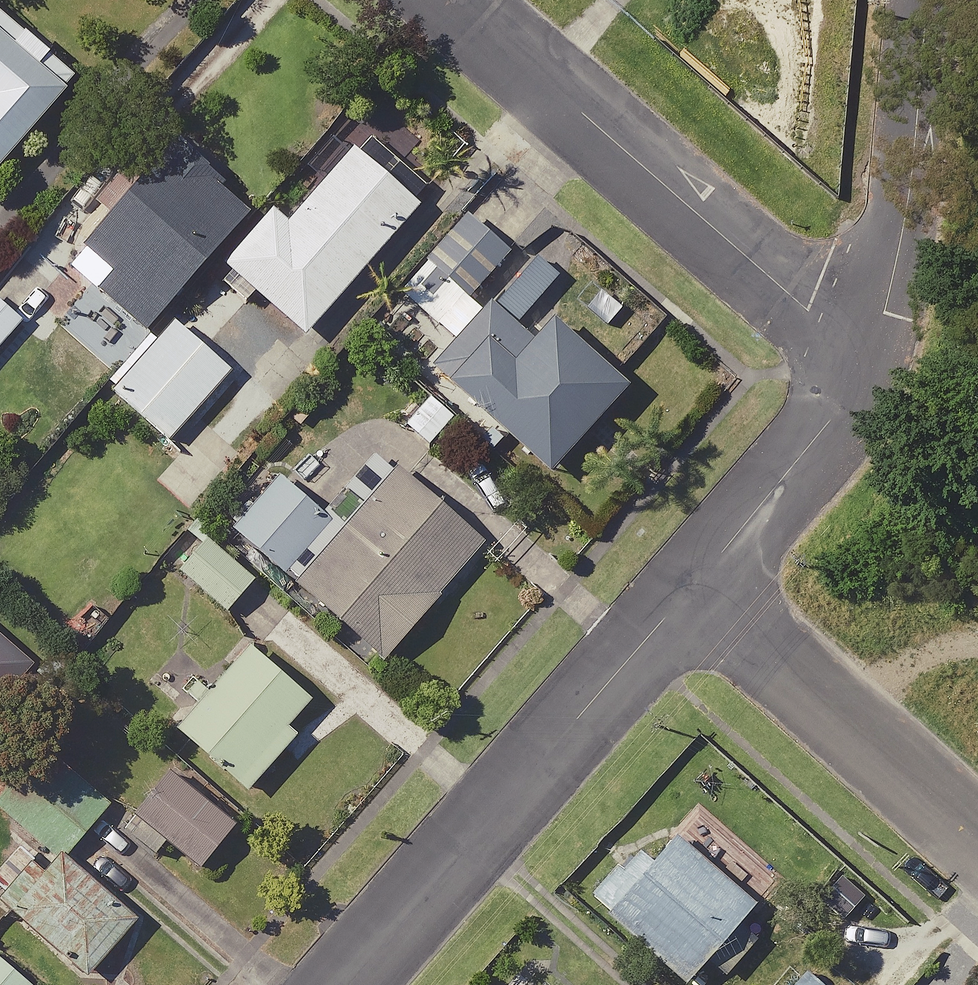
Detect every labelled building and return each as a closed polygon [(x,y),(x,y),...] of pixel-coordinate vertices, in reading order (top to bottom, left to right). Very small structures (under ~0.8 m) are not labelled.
[(75,79),(0,14),(0,166),(75,79)] [(227,187),(175,143),(82,252),(112,277),(97,295),(149,339),(253,216),(224,192),(227,187)] [(224,269),(307,341),(419,211),(352,153),(290,224),(274,211),(224,269)] [(510,256),(469,221),(428,269),(469,304),(510,256)] [(0,300),(0,348),(24,320),(0,300)] [(432,373),(551,482),(633,393),(554,321),(534,343),(494,307),(432,373)] [(113,394),(170,442),(232,369),(174,321),(113,394)] [(294,590),(384,665),(487,543),(398,468),(294,590)] [(233,533),(286,578),(333,522),(280,478),(233,533)] [(256,584),(207,542),(179,575),(229,617),(256,584)] [(37,664),(0,633),(0,708),(37,664)] [(176,736),(247,795),(296,738),(289,732),(314,702),(250,648),(176,736)] [(66,860),(113,805),(44,747),(0,798),(0,810),(59,859),(62,856),(66,860)] [(240,836),(171,774),(134,816),(203,878),(240,836)] [(612,918),(690,984),(695,984),(761,909),(680,839),(612,918)] [(0,902),(90,981),(140,924),(66,860),(62,856),(59,859),(44,876),(32,866),(0,902)] [(844,878),(824,901),(848,922),(868,898),(844,878)] [(0,958),(0,984),(31,984),(0,958)]
